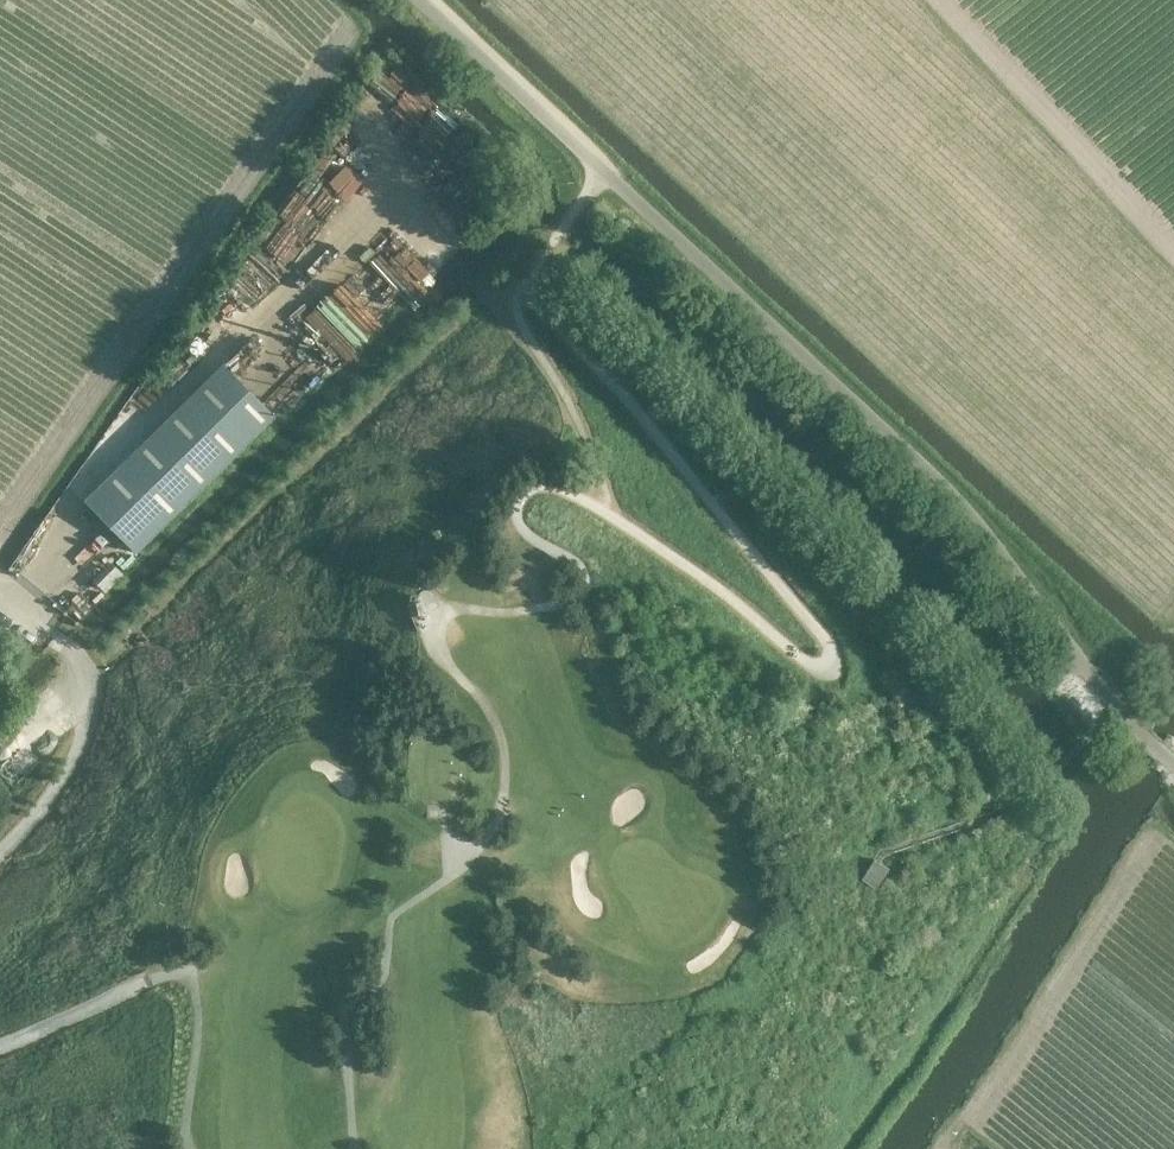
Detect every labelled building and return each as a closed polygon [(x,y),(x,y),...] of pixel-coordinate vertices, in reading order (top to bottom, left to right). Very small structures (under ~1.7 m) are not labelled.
[(135,552),(274,416),(223,365),(84,501),(135,552)] [(890,871),(874,862),(863,881),(878,890),(890,871)]
